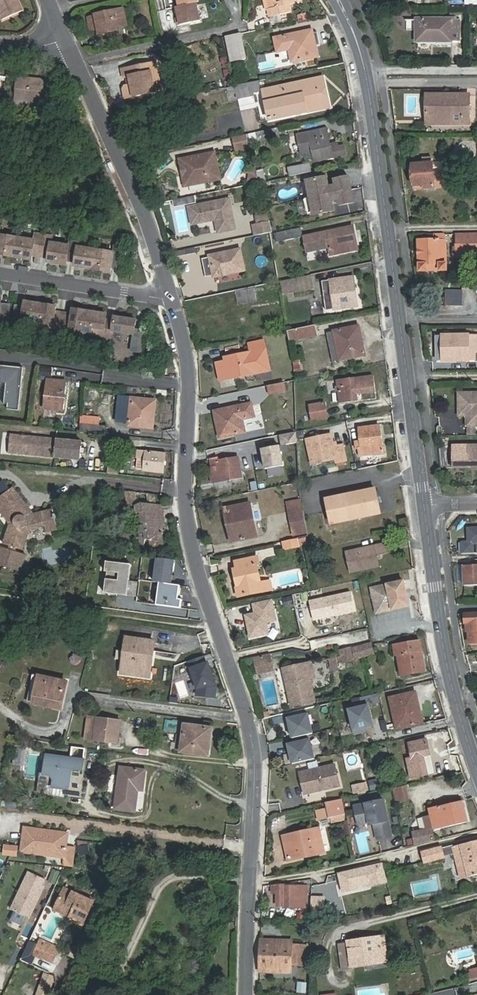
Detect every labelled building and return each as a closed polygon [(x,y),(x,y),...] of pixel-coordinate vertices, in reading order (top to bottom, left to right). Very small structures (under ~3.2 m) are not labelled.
[(5,20),(23,12),(18,0),(0,0),(0,9),(5,20)] [(184,4),(180,5),(183,15),(180,16),(182,24),(204,18),(200,1),(203,0),(183,0),(184,4)] [(292,0),(271,0),(273,9),(267,10),(269,17),(290,12),(288,5),(293,4),(292,0)] [(113,28),(120,26),(130,24),(127,8),(93,16),(96,30),(103,29),(105,33),(114,31),(113,28)] [(305,12),(296,14),(298,21),(307,20),(305,12)] [(435,36),(435,40),(460,40),(460,18),(417,17),(416,36),(435,36)] [(311,46),(308,30),(274,37),(278,51),(290,49),(293,61),(318,55),(315,45),(311,46)] [(240,32),(225,35),(231,61),(246,58),(240,32)] [(128,87),(130,96),(162,89),(164,86),(162,77),(159,75),(157,75),(155,67),(159,66),(161,64),(160,60),(126,67),(128,75),(131,75),(133,83),(130,84),(128,87)] [(159,66),(155,67),(157,75),(159,75),(162,77),(164,86),(162,89),(168,88),(163,64),(161,64),(159,66)] [(324,95),(327,94),(323,76),(262,89),(268,120),(285,116),(317,109),(317,107),(326,105),(324,95)] [(39,99),(39,102),(54,103),(56,81),(36,79),(35,83),(20,82),(18,108),(27,109),(28,101),(33,101),(34,98),(39,99)] [(251,81),(237,85),(240,99),(254,96),(251,81)] [(452,118),(452,124),(470,124),(470,93),(426,94),(426,118),(452,118)] [(332,148),(331,144),(328,127),(309,131),(312,148),(315,162),(347,155),(345,146),(338,147),(332,148)] [(267,131),(254,135),(256,144),(269,141),(267,131)] [(312,148),(309,131),(296,134),(300,151),(312,148)] [(249,134),(235,137),(238,150),(252,147),(249,134)] [(187,173),(186,173),(188,186),(224,179),(218,151),(183,159),(185,168),(186,168),(187,173)] [(287,166),(289,175),(311,171),(309,162),(287,166)] [(425,184),(426,189),(436,188),(446,187),(445,172),(442,172),(442,170),(434,171),(433,162),(412,164),(414,185),(425,184)] [(260,181),(266,180),(263,168),(257,170),(260,181)] [(249,182),(250,185),(260,183),(257,171),(252,172),(249,182)] [(353,202),(352,193),(350,184),(335,187),(336,193),(330,194),(328,185),(309,188),(315,214),(333,211),(331,201),(338,200),(339,205),(353,202)] [(315,214),(309,188),(302,190),(307,216),(315,214)] [(235,228),(230,198),(189,207),(192,223),(215,219),(218,231),(235,228)] [(252,224),(254,235),(271,231),(269,220),(252,224)] [(304,237),(302,227),(280,232),(282,241),(304,237)] [(307,236),(310,252),(331,247),(333,255),(358,249),(353,228),(346,230),(345,228),(307,236)] [(32,260),(33,256),(47,258),(47,262),(67,265),(68,261),(74,262),(73,266),(111,272),(112,267),(120,268),(124,245),(113,244),(112,250),(79,245),(80,239),(69,237),(68,244),(52,241),(53,235),(34,232),(34,239),(0,234),(0,256),(32,260)] [(457,233),(457,255),(476,255),(476,233),(457,233)] [(448,271),(447,239),(435,240),(419,240),(420,271),(448,271)] [(244,270),(240,249),(210,255),(210,258),(203,259),(206,275),(214,274),(214,276),(244,270)] [(334,309),(358,305),(354,276),(322,281),(324,295),(332,294),(334,309)] [(312,289),(310,277),(295,280),(297,292),(312,289)] [(240,291),(243,303),(255,301),(253,289),(240,291)] [(458,302),(458,290),(458,289),(444,289),(444,302),(458,302)] [(332,294),(324,295),(326,310),(334,309),(332,294)] [(9,327),(10,304),(2,303),(2,298),(0,298),(0,327),(9,327)] [(57,311),(58,305),(25,301),(24,306),(16,305),(12,328),(23,330),(24,322),(39,324),(39,327),(52,329),(52,334),(70,337),(71,331),(102,336),(101,341),(113,343),(114,331),(133,334),(131,351),(142,352),(146,329),(136,328),(138,319),(114,315),(114,319),(107,318),(108,313),(72,308),(72,313),(57,311)] [(314,324),(287,330),(288,341),(316,335),(314,324)] [(365,354),(359,325),(333,330),(339,359),(365,354)] [(441,334),(442,361),(475,360),(474,334),(441,334)] [(251,352),(266,349),(265,340),(249,343),(251,352)] [(270,370),(266,349),(251,352),(235,355),(236,361),(228,363),(218,364),(221,380),(270,370)] [(294,374),(303,372),(300,357),(291,359),(294,374)] [(0,367),(0,385),(8,385),(6,405),(10,405),(10,410),(22,411),(25,369),(0,367)] [(88,381),(101,382),(101,374),(89,373),(88,381)] [(375,392),(373,375),(343,380),(344,386),(338,387),(340,403),(358,401),(357,394),(375,392)] [(65,410),(68,381),(50,379),(47,408),(65,410)] [(283,382),(268,386),(270,394),(285,391),(283,382)] [(459,393),(460,408),(467,408),(467,417),(467,418),(468,426),(476,426),(476,393),(459,393)] [(130,420),(133,396),(122,394),(118,419),(130,420)] [(143,419),(154,420),(157,399),(133,396),(130,420),(130,424),(142,426),(143,419)] [(327,417),(325,402),(309,404),(312,420),(327,417)] [(223,424),(217,425),(220,438),(245,433),(244,426),(248,426),(246,419),(256,417),(253,404),(221,410),(223,424)] [(215,411),(217,425),(223,424),(221,410),(215,411)] [(153,427),(154,420),(143,419),(142,426),(153,427)] [(107,423),(82,421),(82,429),(106,431),(107,423)] [(374,448),(375,453),(383,452),(381,425),(360,428),(361,446),(359,446),(360,454),(370,453),(369,449),(374,448)] [(10,450),(50,455),(51,440),(51,437),(12,433),(10,450)] [(280,444),(296,443),(296,433),(280,433),(280,444)] [(331,434),(307,439),(312,464),(336,458),(337,462),(345,460),(342,445),(334,447),(331,434)] [(54,455),(83,459),(84,446),(81,445),(81,441),(58,438),(57,440),(56,440),(54,455)] [(452,446),(452,468),(476,468),(476,446),(452,446)] [(277,447),(261,450),(265,470),(281,466),(277,447)] [(111,465),(121,466),(122,450),(112,449),(111,465)] [(166,453),(147,450),(139,450),(139,456),(146,457),(145,470),(164,472),(166,453)] [(145,470),(146,457),(139,456),(137,469),(145,470)] [(244,477),(240,458),(224,460),(223,457),(215,459),(216,467),(212,468),(214,481),(244,477)] [(121,466),(111,465),(110,473),(120,474),(121,466)] [(11,491),(4,482),(0,485),(0,499),(11,491)] [(14,489),(11,491),(0,499),(0,506),(14,525),(6,540),(11,543),(10,547),(0,542),(0,562),(17,570),(25,554),(15,549),(16,546),(22,549),(33,529),(46,527),(47,534),(57,532),(53,512),(34,515),(14,489)] [(383,521),(380,508),(378,509),(376,501),(378,501),(376,489),(327,499),(334,531),(383,521)] [(289,503),(291,511),(304,509),(302,500),(289,503)] [(135,524),(137,536),(141,537),(142,543),(147,544),(163,537),(160,524),(159,520),(153,521),(150,506),(150,503),(140,502),(132,505),(135,524)] [(234,524),(238,540),(260,535),(252,502),(226,508),(229,525),(234,524)] [(159,520),(160,524),(163,524),(159,505),(150,506),(153,521),(159,520)] [(308,527),(304,509),(291,511),(295,530),(308,527)] [(233,541),(238,540),(234,524),(229,525),(233,541)] [(467,526),(467,541),(460,541),(460,553),(476,553),(476,526),(467,526)] [(297,537),(299,537),(309,535),(308,527),(295,530),(297,537)] [(297,537),(284,540),(286,548),(301,545),(299,537),(297,537)] [(348,554),(385,546),(384,544),(348,552),(348,554)] [(386,553),(385,546),(348,554),(352,571),(379,565),(377,555),(386,553)] [(175,560),(157,557),(153,581),(160,582),(171,584),(175,560)] [(237,569),(239,579),(261,574),(259,564),(261,564),(260,557),(237,561),(239,569),(237,569)] [(131,565),(106,561),(102,592),(127,596),(131,565)] [(462,565),(464,585),(476,584),(476,564),(462,565)] [(261,574),(239,579),(243,596),(265,591),(261,574)] [(171,584),(160,582),(157,605),(181,608),(185,586),(171,584)] [(397,582),(372,588),(378,613),(403,607),(401,598),(407,597),(405,589),(399,590),(397,582)] [(351,591),(309,601),(314,621),(356,612),(351,591)] [(291,596),(282,598),(283,606),(292,604),(291,596)] [(272,599),(251,603),(253,613),(243,615),(249,639),(269,635),(267,623),(277,621),(272,599)] [(465,613),(466,624),(468,624),(469,643),(476,642),(476,613),(465,613)] [(125,636),(122,662),(146,666),(148,650),(153,651),(155,640),(125,636)] [(426,670),(420,640),(392,646),(395,657),(398,656),(402,675),(426,670)] [(371,644),(354,648),(356,657),(373,654),(371,644)] [(351,648),(340,651),(343,662),(354,659),(351,648)] [(272,656),(258,659),(261,673),(276,670),(272,656)] [(146,666),(122,662),(121,669),(145,673),(146,666)] [(314,678),(311,662),(283,669),(292,705),(314,701),(309,679),(314,678)] [(56,688),(63,690),(65,682),(32,674),(26,701),(51,706),(56,688)] [(59,708),(63,690),(56,688),(51,706),(59,708)] [(415,713),(421,711),(416,691),(389,697),(396,728),(418,723),(415,713)] [(368,704),(348,709),(354,735),(367,732),(365,727),(374,725),(368,704)] [(423,721),(421,711),(415,713),(418,723),(423,721)] [(308,713),(287,718),(292,739),(313,734),(308,713)] [(114,742),(118,720),(95,717),(91,738),(114,742)] [(203,754),(207,728),(183,725),(178,750),(203,754)] [(309,737),(288,742),(293,763),(314,758),(309,737)] [(407,758),(412,777),(427,774),(423,755),(430,754),(426,739),(409,743),(412,756),(407,758)] [(14,744),(12,764),(24,766),(27,745),(14,744)] [(88,748),(75,747),(74,756),(86,758),(88,748)] [(373,759),(387,756),(386,748),(371,751),(373,759)] [(82,795),(86,761),(49,756),(47,773),(53,774),(57,779),(56,786),(67,787),(67,793),(82,795)] [(330,765),(294,773),(299,794),(335,786),(330,765)] [(141,769),(118,766),(112,807),(131,810),(134,787),(138,788),(141,769)] [(44,773),(42,792),(66,795),(67,793),(67,787),(56,786),(57,779),(53,774),(47,773),(44,773)] [(366,782),(353,785),(355,792),(368,789),(366,782)] [(405,786),(395,788),(398,801),(407,799),(405,786)] [(385,798),(355,804),(359,823),(370,821),(369,818),(373,818),(374,821),(377,837),(392,834),(385,798)] [(340,799),(324,802),(327,817),(344,813),(340,799)] [(431,808),(432,810),(433,817),(436,828),(468,821),(464,799),(431,808)] [(313,850),(314,854),(323,852),(318,827),(281,835),(283,842),(293,840),(295,853),(313,850)] [(65,848),(67,835),(24,829),(20,853),(43,856),(43,853),(64,856),(63,859),(63,862),(73,864),(75,850),(65,848)] [(433,830),(415,834),(417,842),(435,839),(433,830)] [(287,860),(314,854),(313,850),(295,853),(293,840),(283,842),(287,860)] [(445,856),(456,854),(457,860),(465,859),(469,875),(476,873),(476,840),(443,848),(445,856)] [(88,854),(89,841),(78,841),(77,853),(88,854)] [(3,844),(3,855),(18,856),(18,845),(3,844)] [(442,846),(422,851),(423,853),(425,861),(445,856),(443,848),(442,846)] [(461,876),(469,875),(465,859),(457,860),(461,876)] [(383,863),(337,873),(342,893),(387,883),(383,863)] [(31,870),(13,909),(30,917),(45,885),(42,883),(45,877),(31,870)] [(52,870),(49,882),(56,884),(59,871),(52,870)] [(265,886),(265,893),(279,890),(278,884),(265,886)] [(307,907),(307,885),(284,885),(284,906),(307,907)] [(76,918),(75,922),(74,923),(82,926),(94,901),(65,887),(55,908),(70,915),(76,918)] [(422,917),(416,919),(419,932),(425,931),(422,917)] [(382,935),(376,936),(378,946),(380,945),(383,960),(387,959),(382,935)] [(378,946),(376,936),(347,941),(348,945),(340,947),(344,971),(353,969),(353,966),(383,960),(380,945),(378,946)] [(40,956),(47,941),(40,938),(33,953),(40,956)] [(279,964),(293,965),(298,965),(298,962),(306,962),(306,942),(293,940),(293,946),(261,944),(260,970),(278,971),(279,964)] [(59,947),(47,941),(40,956),(52,962),(59,947)] [(40,985),(49,988),(53,977),(44,974),(40,985)] [(49,988),(40,985),(37,994),(47,994),(49,988)]
